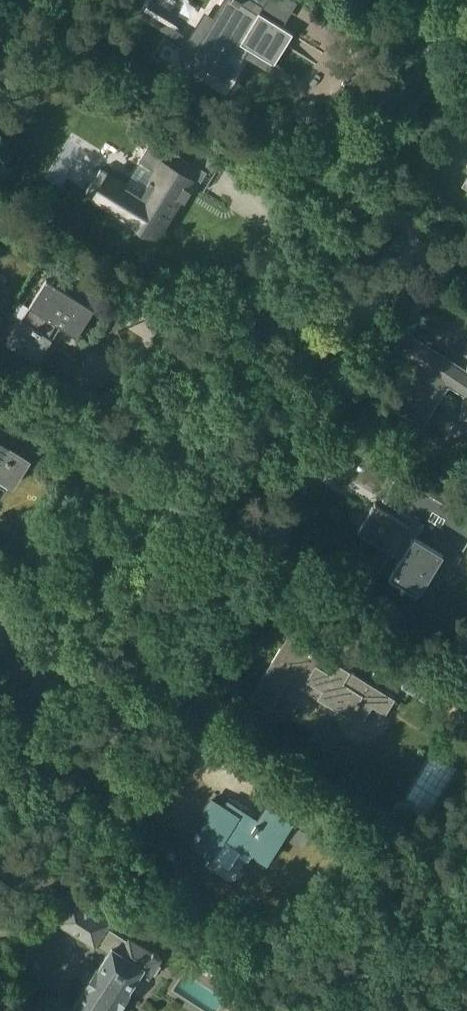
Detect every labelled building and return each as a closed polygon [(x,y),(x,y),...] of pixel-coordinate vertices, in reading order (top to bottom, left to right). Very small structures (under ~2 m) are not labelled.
[(237,0),(225,0),(189,58),(228,81),(248,47),(274,63),(292,33),(259,12),(259,13),(237,0)] [(157,236),(190,183),(197,187),(207,170),(151,135),(124,179),(100,165),(84,192),(107,206),(107,205),(157,236)] [(29,306),(21,319),(6,343),(37,363),(52,339),(48,336),(57,323),(77,336),(94,308),(46,278),(29,306)] [(466,391),(466,374),(464,380),(418,351),(417,352),(426,357),(397,404),(421,419),(447,378),(466,391)] [(13,484),(28,460),(0,442),(0,476),(13,484)] [(455,552),(459,546),(464,548),(466,543),(466,517),(398,474),(383,499),(404,512),(401,519),(375,503),(358,531),(392,551),(380,570),(417,592),(428,573),(438,580),(455,552)] [(250,697),(270,709),(289,680),(361,725),(373,706),(386,714),(395,698),(289,633),(250,697)] [(439,678),(416,663),(402,686),(425,701),(439,678)] [(209,816),(192,844),(214,857),(230,868),(238,855),(248,861),(252,854),(267,864),(284,836),(303,848),(311,835),(266,807),(257,822),(231,806),(229,810),(211,799),(203,812),(209,816)] [(71,1010),(115,1010),(118,1007),(119,1008),(130,991),(128,990),(140,971),(149,977),(162,958),(158,956),(160,954),(154,950),(152,952),(129,937),(127,939),(107,926),(110,922),(72,897),(57,920),(95,945),(97,942),(110,950),(98,968),(97,968),(84,988),(85,989),(71,1010)]
